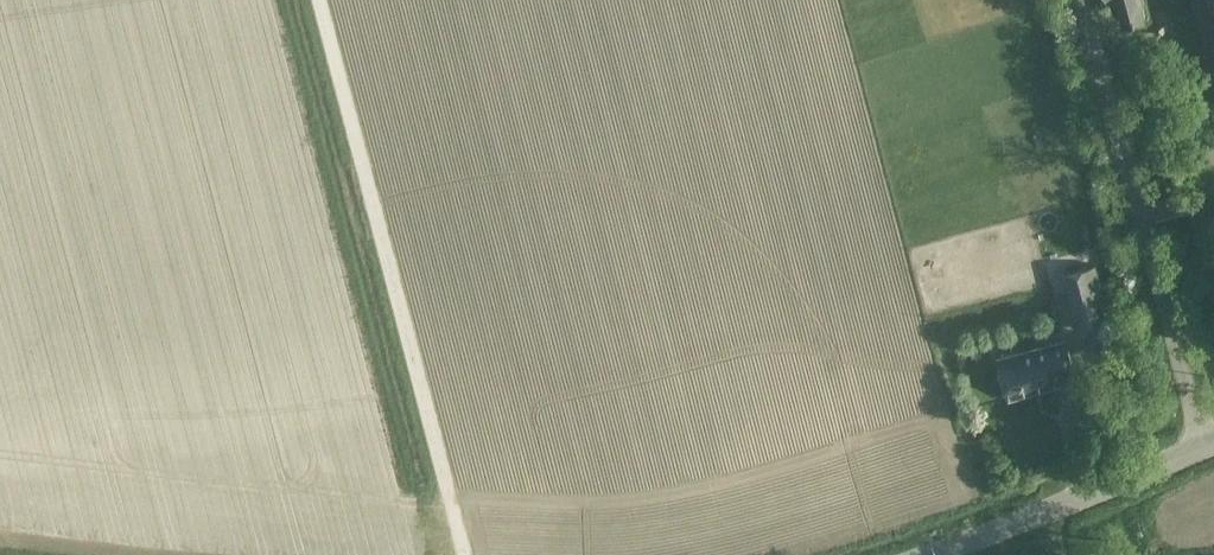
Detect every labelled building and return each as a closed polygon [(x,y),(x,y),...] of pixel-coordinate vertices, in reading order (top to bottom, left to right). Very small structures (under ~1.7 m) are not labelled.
[(1142,0),(1114,0),(1115,5),(1117,4),(1123,24),(1143,19),(1141,6),(1143,5),(1142,0)] [(1213,90),(1213,0),(1190,0),(1213,90)] [(1097,263),(1069,270),(1076,300),(1091,296),(1097,322),(1111,318),(1097,263)] [(1075,369),(1067,339),(998,357),(1003,374),(998,376),(995,381),(997,389),(1002,392),(1007,391),(1009,398),(1030,392),(1030,389),(1060,382),(1058,373),(1075,369)]
